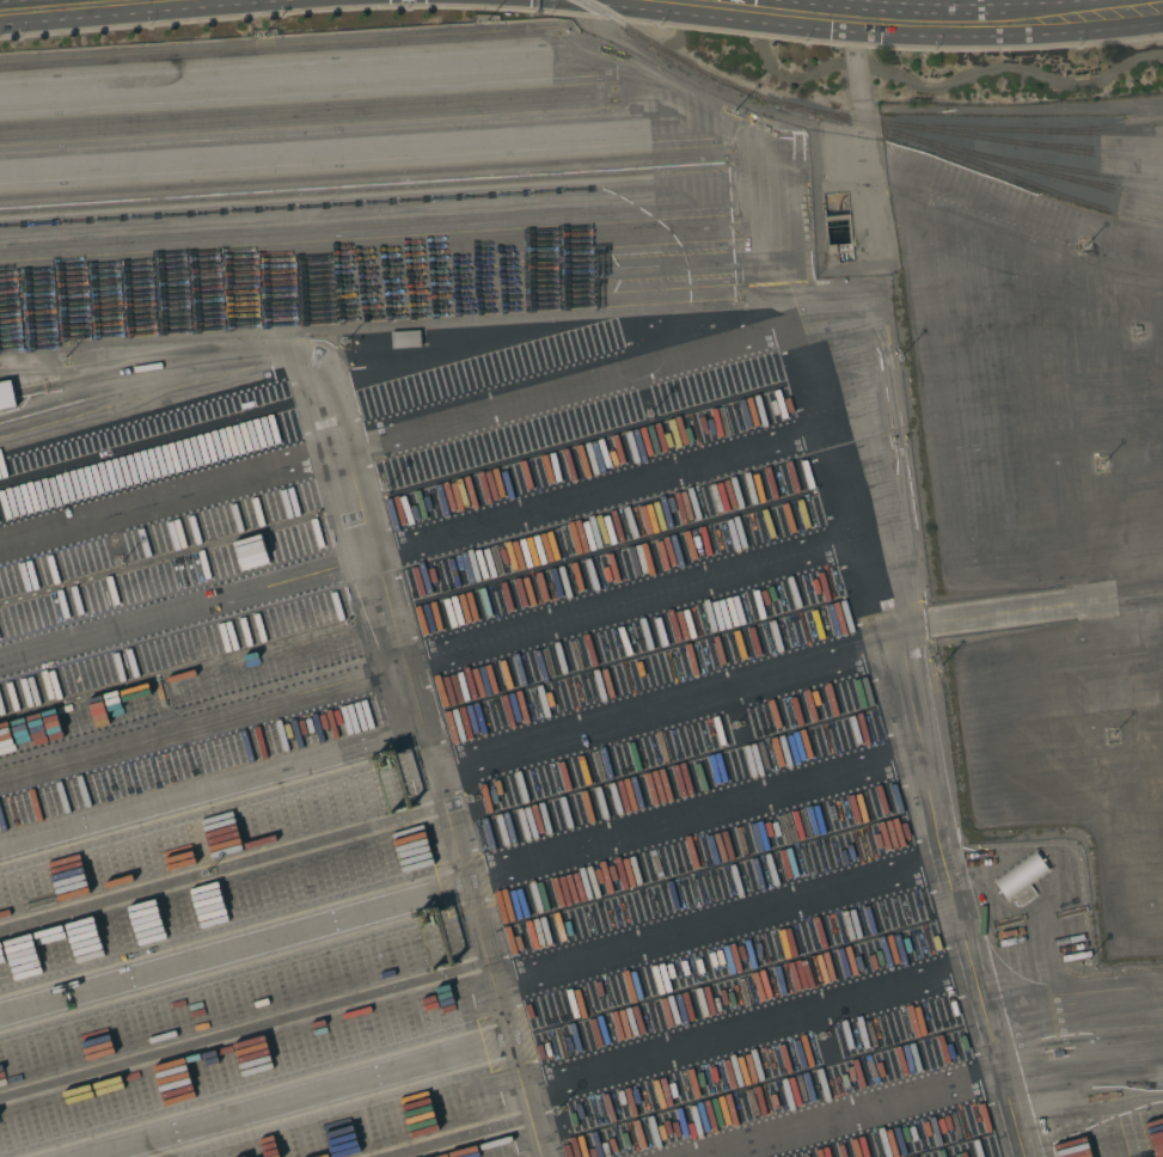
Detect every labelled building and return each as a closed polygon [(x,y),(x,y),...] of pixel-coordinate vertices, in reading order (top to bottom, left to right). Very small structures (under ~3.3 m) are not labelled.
[(420,330),(421,347),(392,349),(391,332),(420,330)] [(16,406),(0,410),(0,382),(11,380),(16,406)] [(1035,852),(1048,870),(1029,884),(1036,895),(1021,907),(1012,896),(1008,900),(994,882),(1035,852)]
